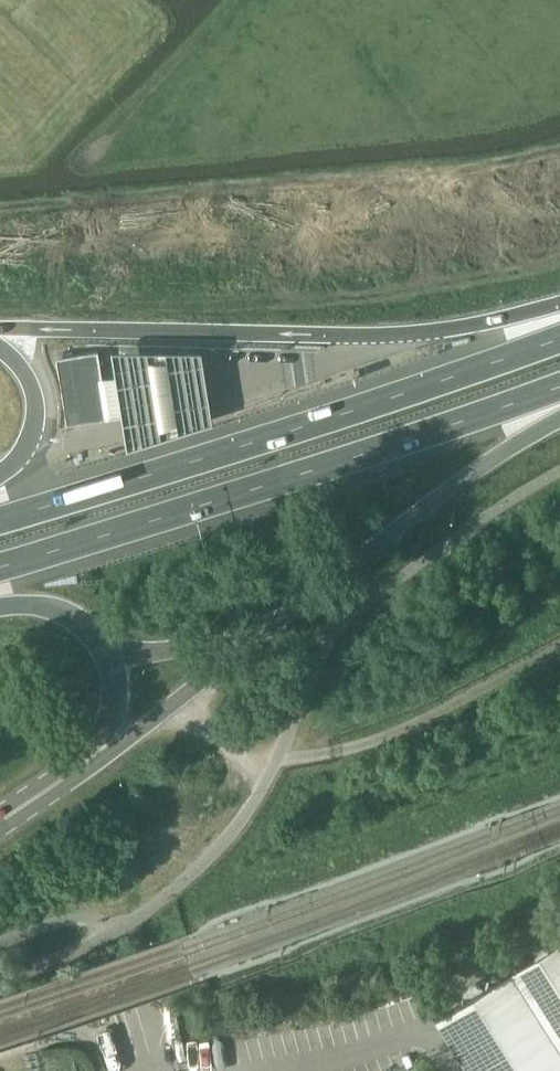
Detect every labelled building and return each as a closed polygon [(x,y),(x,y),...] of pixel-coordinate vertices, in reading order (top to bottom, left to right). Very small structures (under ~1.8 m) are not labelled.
[(108,415),(98,349),(58,355),(68,421),(108,415)] [(203,357),(113,356),(129,456),(216,429),(203,357)] [(439,1018),(471,1070),(559,1070),(559,942),(439,1018)]
